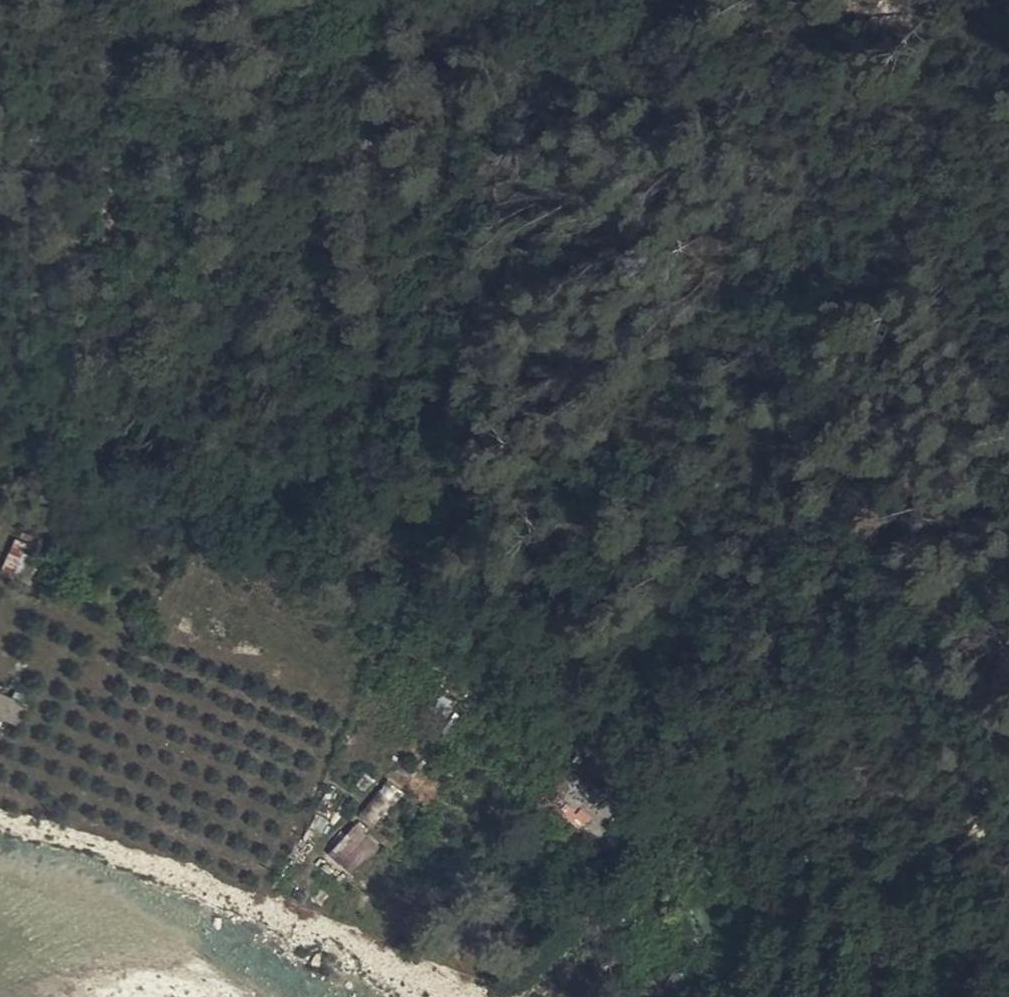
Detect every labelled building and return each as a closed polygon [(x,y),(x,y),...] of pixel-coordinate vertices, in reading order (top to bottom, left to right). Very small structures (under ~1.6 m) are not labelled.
[(17,578),(33,538),(16,531),(0,571),(17,578)] [(0,694),(0,721),(21,729),(31,706),(0,694)] [(403,792),(388,780),(358,818),(374,830),(403,792)] [(380,849),(357,829),(333,856),(355,876),(380,849)]
